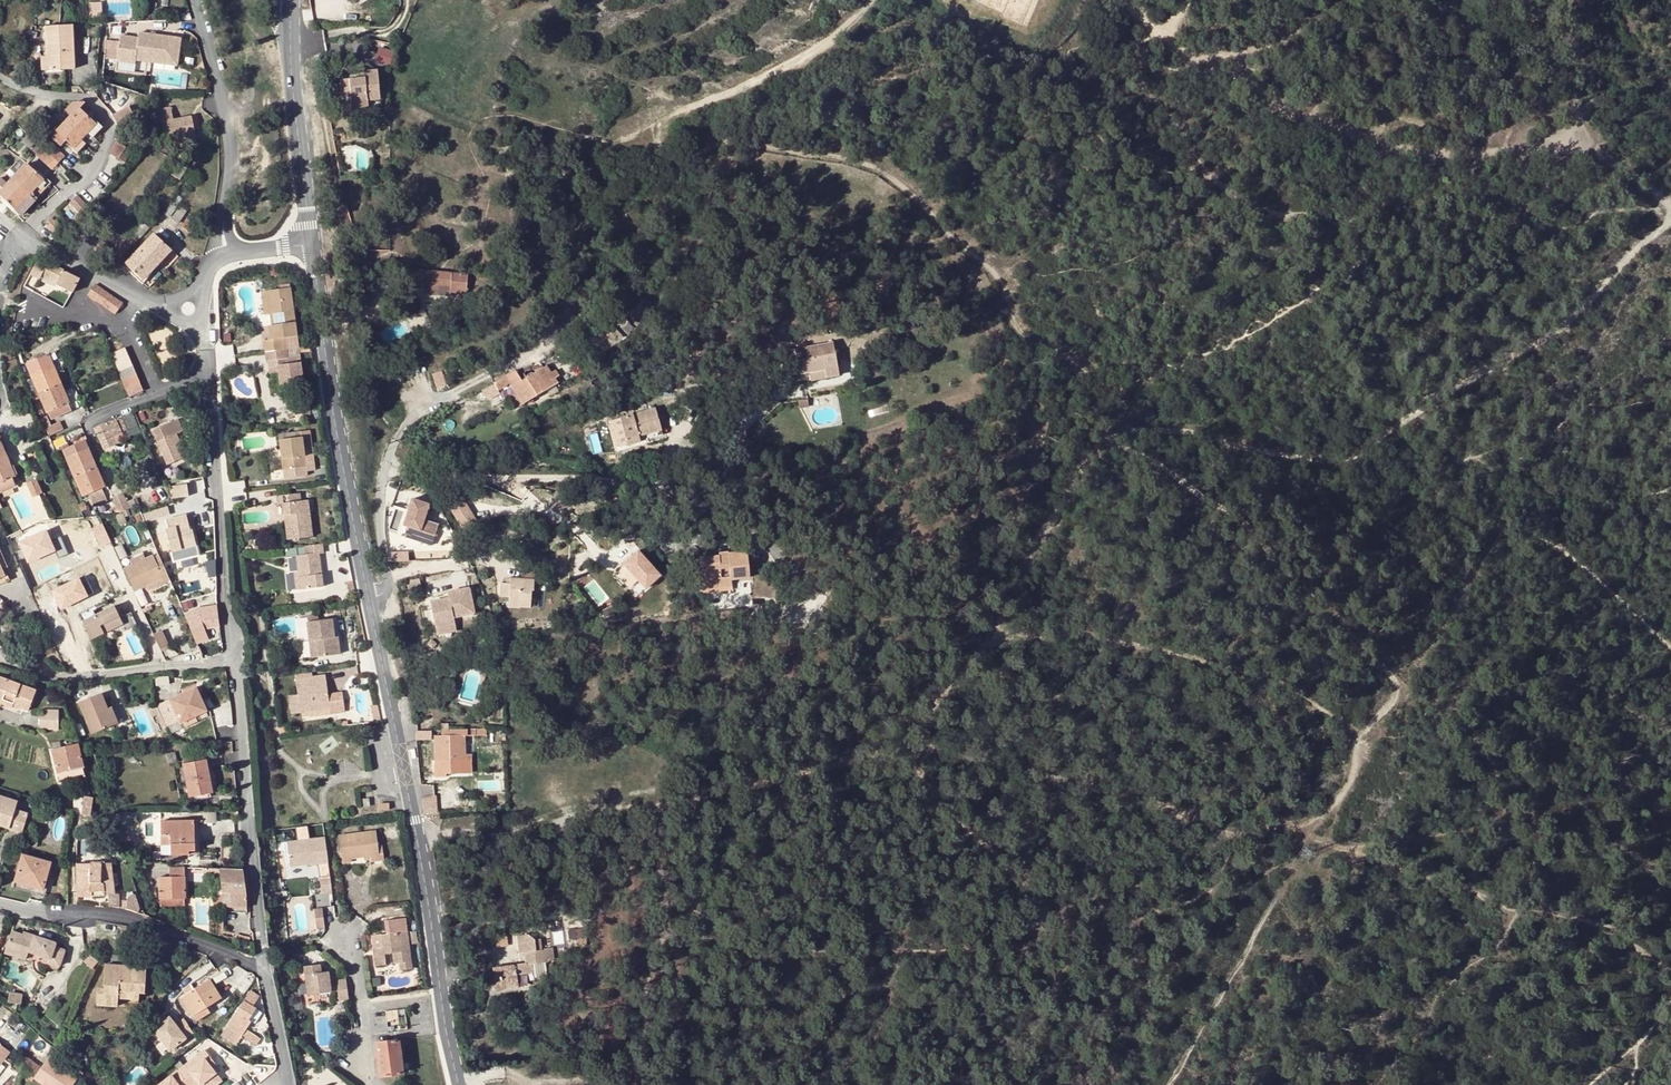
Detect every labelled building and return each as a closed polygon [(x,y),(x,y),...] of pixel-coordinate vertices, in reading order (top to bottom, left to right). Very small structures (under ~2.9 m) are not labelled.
[(72,26),(59,26),(45,27),(46,57),(41,57),(42,70),(74,68),(72,26)] [(175,66),(179,39),(137,33),(136,38),(119,36),(114,71),(143,75),(146,62),(175,66)] [(376,61),(392,65),(396,50),(380,46),(376,61)] [(367,72),(367,73),(367,78),(362,79),(351,80),(352,97),(353,110),(370,108),(369,101),(382,100),(380,71),(367,72)] [(351,80),(342,80),(343,97),(352,97),(351,80)] [(125,97),(112,93),(106,113),(120,117),(123,105),(127,107),(129,102),(125,100),(125,97)] [(73,102),(65,110),(72,116),(52,138),(61,146),(66,141),(78,152),(99,129),(79,109),(85,102),(73,102)] [(164,143),(177,140),(194,138),(190,117),(171,120),(169,108),(152,111),(155,130),(162,129),(164,143)] [(45,117),(40,122),(48,129),(53,124),(45,117)] [(23,140),(19,144),(24,149),(23,150),(29,156),(32,152),(51,170),(63,157),(48,143),(38,153),(23,140)] [(129,152),(117,143),(110,152),(123,161),(129,152)] [(0,180),(0,187),(2,189),(0,191),(0,198),(19,216),(49,185),(26,164),(7,184),(1,179),(0,180)] [(186,169),(176,164),(170,174),(179,180),(186,169)] [(77,197),(65,209),(71,215),(75,211),(79,215),(87,208),(77,197)] [(169,217),(179,203),(175,199),(174,199),(164,213),(169,217)] [(179,207),(171,219),(178,224),(186,212),(179,207)] [(75,211),(71,215),(70,217),(73,220),(79,215),(75,211)] [(190,216),(182,227),(189,232),(197,222),(190,216)] [(51,219),(45,225),(55,234),(60,229),(51,219)] [(110,228),(105,233),(110,238),(115,232),(110,228)] [(153,234),(125,264),(142,280),(170,250),(153,234)] [(370,238),(360,238),(360,250),(370,249),(370,238)] [(102,241),(94,249),(104,259),(112,251),(102,241)] [(40,258),(31,274),(39,279),(41,276),(43,272),(58,280),(56,284),(71,292),(78,279),(40,258)] [(408,283),(426,285),(443,287),(450,288),(450,295),(456,295),(457,292),(466,293),(468,275),(409,269),(408,283)] [(41,276),(56,284),(58,280),(43,272),(41,276)] [(263,337),(264,348),(264,347),(284,345),(283,334),(296,333),(290,283),(267,286),(270,310),(282,309),(283,321),(269,322),(271,335),(263,337)] [(94,284),(87,294),(115,313),(122,303),(94,284)] [(867,309),(861,307),(858,313),(864,316),(867,309)] [(833,344),(795,350),(801,383),(839,376),(833,344)] [(265,357),(269,357),(287,354),(286,345),(284,345),(264,347),(265,357)] [(287,354),(269,357),(269,369),(276,368),(276,361),(299,359),(299,353),(287,354)] [(48,412),(51,419),(71,410),(69,405),(47,355),(25,364),(29,372),(46,412),(48,412)] [(299,359),(276,361),(276,368),(279,389),(293,388),(292,381),(302,380),(299,359)] [(511,383),(518,395),(524,405),(559,384),(546,365),(527,377),(524,373),(519,376),(515,370),(494,383),(495,385),(499,391),(511,383)] [(132,367),(118,372),(129,396),(143,390),(132,367)] [(446,386),(441,372),(432,375),(437,389),(446,386)] [(499,391),(495,385),(483,392),(488,400),(500,393),(499,391)] [(516,410),(524,405),(518,395),(510,400),(516,410)] [(807,400),(798,401),(799,408),(808,407),(807,400)] [(656,409),(621,418),(627,445),(647,440),(648,444),(664,439),(656,409)] [(46,416),(41,418),(48,435),(63,429),(60,422),(51,426),(46,416)] [(120,417),(114,419),(120,433),(125,431),(120,417)] [(114,419),(93,428),(103,450),(124,441),(120,433),(114,419)] [(178,420),(152,430),(167,464),(185,457),(176,435),(183,433),(178,420)] [(279,447),(282,466),(284,475),(306,472),(305,468),(304,464),(314,463),(309,427),(299,428),(300,434),(278,437),(279,447)] [(64,437),(51,442),(54,449),(67,444),(64,437)] [(84,442),(69,448),(63,451),(64,453),(70,467),(83,497),(89,494),(93,505),(104,501),(99,489),(104,487),(99,476),(84,442)] [(15,486),(11,477),(14,476),(0,444),(0,492),(15,486)] [(67,444),(54,449),(58,457),(64,453),(63,451),(69,448),(67,444)] [(277,468),(282,466),(279,447),(274,447),(277,468)] [(36,480),(26,485),(32,497),(42,492),(36,480)] [(170,487),(170,498),(187,495),(185,485),(170,487)] [(298,489),(276,492),(277,501),(281,500),(287,536),(312,533),(306,497),(300,497),(298,489)] [(122,494),(112,498),(116,506),(112,508),(115,513),(128,507),(122,494)] [(406,526),(403,536),(432,545),(437,525),(423,520),(427,504),(410,498),(402,525),(406,526)] [(454,503),(458,526),(474,523),(470,500),(454,503)] [(159,517),(156,509),(147,513),(150,521),(159,517)] [(166,529),(171,552),(186,548),(195,547),(192,530),(188,530),(185,515),(166,519),(168,528),(166,529)] [(95,526),(99,545),(110,542),(106,524),(95,526)] [(297,568),(299,587),(321,584),(317,551),(322,550),(321,541),(304,543),(305,552),(296,553),(297,568)] [(197,553),(195,547),(186,548),(187,552),(188,555),(197,553)] [(639,598),(665,574),(643,549),(616,573),(639,598)] [(516,560),(505,551),(501,555),(512,564),(516,560)] [(6,574),(9,573),(0,552),(0,565),(4,575),(6,574)] [(730,577),(731,579),(749,577),(747,560),(747,552),(738,553),(728,554),(729,561),(719,562),(718,557),(697,559),(700,582),(721,580),(720,578),(730,577)] [(718,553),(718,557),(719,562),(729,561),(728,554),(728,552),(718,553)] [(152,555),(123,568),(127,575),(133,589),(134,591),(147,585),(162,577),(152,555)] [(600,563),(604,568),(609,573),(613,569),(603,556),(598,560),(600,563)] [(604,568),(600,563),(588,574),(592,579),(604,568)] [(8,580),(6,574),(4,575),(0,577),(0,583),(8,580)] [(165,585),(162,577),(147,585),(150,591),(165,585)] [(721,580),(700,582),(701,590),(731,587),(731,579),(730,577),(720,578),(721,580)] [(420,578),(407,581),(410,595),(423,592),(420,578)] [(534,580),(511,578),(511,584),(506,583),(501,583),(500,596),(509,597),(509,600),(520,601),(520,607),(530,608),(531,591),(534,591),(534,580)] [(469,589),(448,592),(449,598),(444,599),(430,601),(435,628),(454,624),(453,617),(473,614),(469,589)] [(194,599),(183,601),(186,610),(196,608),(194,599)] [(114,606),(110,608),(118,626),(123,623),(120,618),(114,606)] [(118,626),(110,608),(98,613),(94,615),(91,608),(79,613),(91,639),(118,626)] [(131,613),(120,618),(123,623),(126,631),(138,625),(131,613)] [(315,639),(317,655),(340,653),(337,636),(333,636),(331,620),(307,623),(309,640),(315,639)] [(203,644),(197,646),(201,656),(217,652),(213,640),(214,640),(209,621),(195,625),(199,642),(202,641),(203,644)] [(454,624),(435,628),(436,635),(455,631),(454,624)] [(154,634),(160,650),(168,646),(161,631),(154,634)] [(315,639),(309,640),(311,656),(317,655),(315,639)] [(326,674),(295,678),(296,693),(287,694),(290,712),(302,711),(309,710),(308,705),(329,703),(330,707),(345,705),(343,691),(333,693),(334,695),(329,695),(329,693),(326,674)] [(0,678),(0,706),(1,703),(16,709),(17,707),(27,710),(34,690),(0,678)] [(180,723),(194,717),(206,711),(195,687),(156,706),(160,714),(166,727),(179,720),(180,723)] [(91,732),(111,721),(104,706),(95,690),(75,701),(91,732)] [(308,705),(309,710),(309,714),(309,715),(331,712),(330,707),(329,703),(308,705)] [(104,706),(111,721),(116,719),(108,704),(104,706)] [(372,706),(374,718),(380,716),(378,705),(372,706)] [(160,714),(156,706),(149,709),(153,717),(156,715),(160,714)] [(46,710),(45,717),(56,718),(57,712),(46,710)] [(160,714),(156,715),(162,729),(166,727),(160,714)] [(61,719),(56,718),(45,717),(42,716),(40,723),(60,726),(61,719)] [(196,722),(194,717),(180,723),(182,728),(196,722)] [(476,735),(476,730),(442,730),(442,736),(436,736),(437,765),(436,765),(436,777),(446,777),(446,774),(461,773),(461,760),(465,761),(464,753),(470,752),(470,744),(465,744),(463,744),(463,746),(458,746),(458,736),(464,736),(476,735)] [(431,731),(417,731),(417,740),(431,739),(431,731)] [(52,750),(56,766),(81,761),(78,749),(77,745),(52,750)] [(175,752),(167,753),(169,762),(176,761),(175,752)] [(206,760),(182,764),(188,797),(212,793),(206,760)] [(81,761),(56,766),(58,773),(66,771),(83,768),(81,761)] [(87,768),(60,773),(60,778),(88,774),(87,768)] [(434,793),(423,796),(425,814),(437,814),(434,793)] [(20,832),(26,814),(13,809),(16,802),(0,797),(0,826),(20,832)] [(83,801),(81,814),(89,815),(92,802),(83,801)] [(389,802),(377,804),(378,810),(390,809),(389,802)] [(194,821),(161,821),(161,835),(171,834),(171,845),(171,855),(188,854),(188,850),(194,851),(194,821)] [(351,857),(364,855),(378,853),(375,830),(339,835),(342,862),(351,860),(351,857)] [(171,834),(161,835),(161,845),(171,845),(171,834)] [(328,861),(325,836),(287,840),(289,863),(306,862),(306,864),(328,861)] [(50,863),(22,855),(14,882),(42,890),(50,863)] [(306,862),(289,863),(290,871),(307,869),(306,864),(306,862)] [(76,864),(76,892),(90,892),(90,896),(101,896),(101,901),(107,902),(108,906),(118,906),(117,893),(113,893),(109,865),(76,864)] [(242,869),(219,868),(222,892),(230,893),(231,906),(247,907),(245,888),(242,869)] [(184,870),(170,870),(170,878),(159,878),(160,898),(184,898),(184,870)] [(332,891),(329,874),(319,876),(321,892),(332,891)] [(42,890),(14,882),(12,888),(41,895),(42,890)] [(184,898),(160,898),(160,906),(184,906),(184,898)] [(321,907),(313,908),(314,917),(322,916),(321,907)] [(324,926),(322,916),(314,917),(315,927),(324,926)] [(392,934),(381,934),(383,948),(378,949),(378,953),(373,954),(375,966),(386,965),(385,954),(393,953),(395,964),(400,963),(400,970),(411,969),(406,922),(391,923),(392,934)] [(23,935),(12,932),(7,948),(18,952),(19,948),(49,958),(48,962),(53,964),(53,943),(24,933),(23,935)] [(376,949),(378,949),(383,948),(381,934),(375,935),(376,949)] [(521,954),(526,953),(536,952),(535,941),(530,936),(519,937),(521,954)] [(57,944),(53,943),(53,964),(60,967),(66,951),(56,947),(57,944)] [(52,969),(53,964),(48,962),(49,958),(19,948),(18,952),(7,948),(5,952),(52,969)] [(544,950),(544,952),(536,952),(526,953),(527,964),(533,963),(546,961),(546,959),(552,959),(551,950),(544,950)] [(220,970),(226,961),(214,953),(208,962),(220,970)] [(96,961),(91,957),(84,962),(92,968),(96,961)] [(527,964),(514,965),(515,974),(530,973),(533,969),(533,963),(527,964)] [(117,1006),(117,999),(118,992),(138,993),(144,994),(145,978),(146,967),(106,965),(104,988),(98,988),(97,1005),(117,1006)] [(514,965),(493,968),(496,990),(504,989),(504,985),(516,984),(515,974),(514,965)] [(319,966),(304,968),(308,997),(331,994),(328,973),(321,973),(319,966)] [(180,998),(192,1017),(207,1007),(221,998),(209,979),(194,989),(190,983),(183,990),(186,994),(180,998)] [(339,1001),(349,1000),(346,980),(337,981),(339,1001)] [(251,991),(244,1001),(253,1007),(259,996),(251,991)] [(11,1004),(21,1010),(27,1001),(18,995),(11,1004)] [(157,1027),(162,1021),(174,1009),(172,1007),(176,1003),(170,997),(149,1018),(157,1027)] [(253,1007),(244,1001),(222,1035),(236,1044),(241,1036),(246,1029),(251,1021),(249,1020),(256,1009),(253,1007)] [(207,1007),(192,1017),(195,1021),(209,1012),(207,1007)] [(249,1020),(251,1021),(254,1023),(262,1012),(256,1009),(249,1020)] [(162,1021),(157,1027),(161,1031),(166,1025),(162,1021)] [(260,1039),(246,1029),(241,1036),(256,1046),(260,1039)] [(398,1041),(376,1043),(380,1076),(402,1074),(398,1041)] [(5,1056),(9,1050),(0,1043),(0,1062),(5,1056)] [(204,1084),(217,1084),(227,1079),(208,1050),(153,1084),(195,1084),(201,1081),(204,1084)] [(21,1074),(30,1081),(33,1078),(44,1084),(72,1084),(73,1083),(77,1077),(60,1066),(54,1062),(48,1071),(41,1065),(37,1062),(38,1061),(25,1052),(23,1064),(21,1074)] [(47,1057),(41,1065),(48,1071),(54,1062),(47,1057)]
